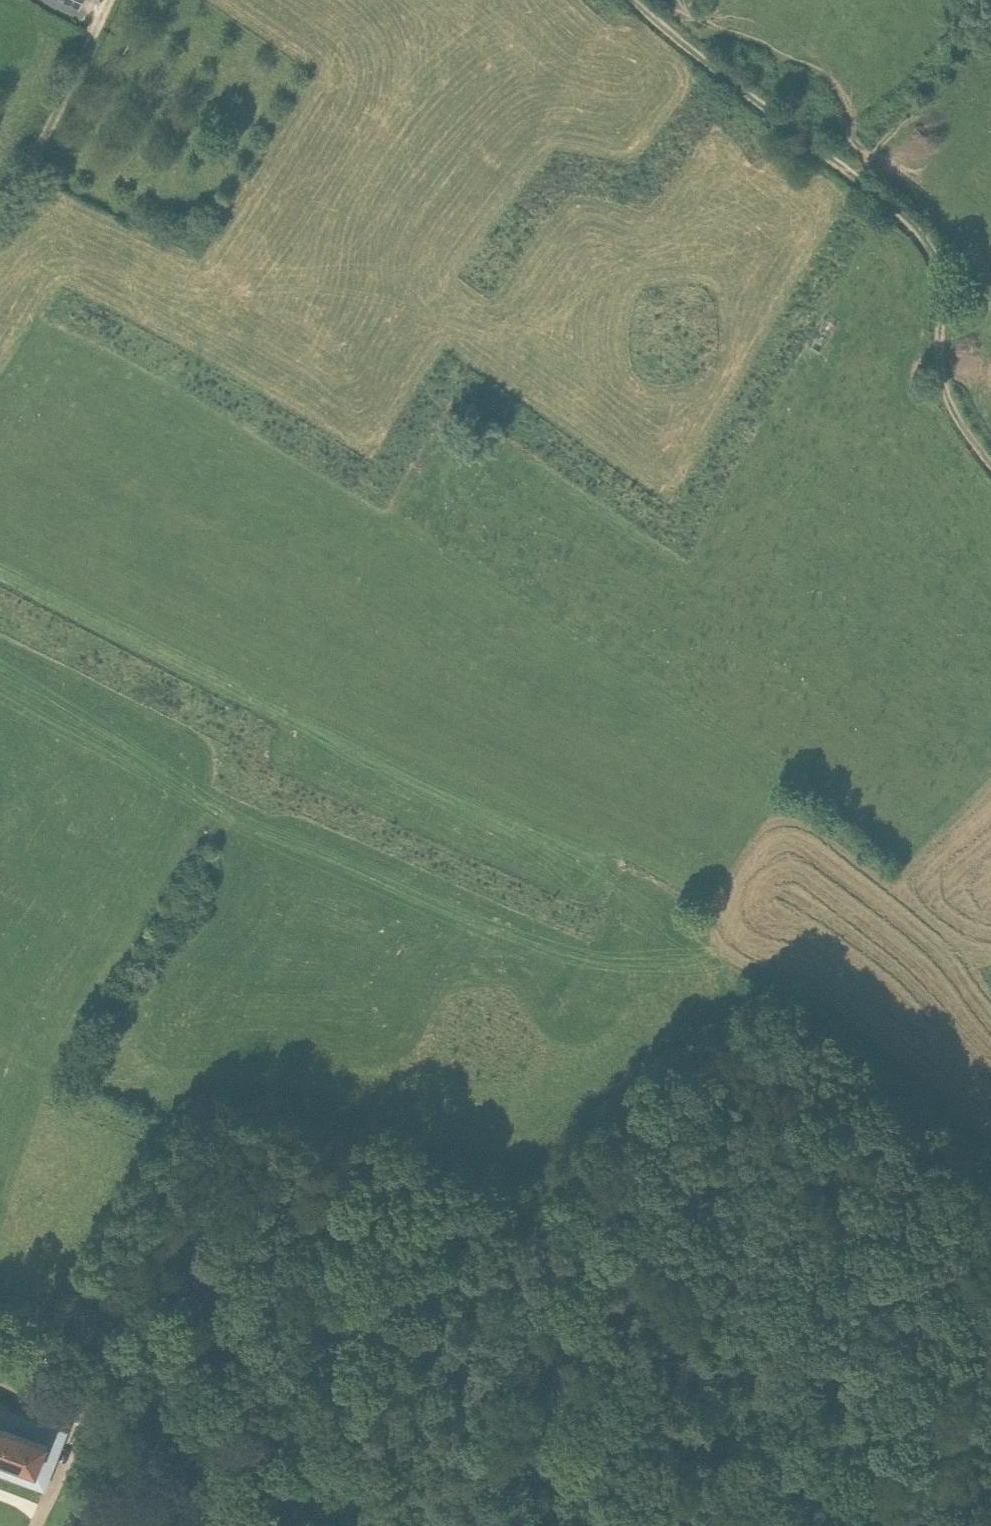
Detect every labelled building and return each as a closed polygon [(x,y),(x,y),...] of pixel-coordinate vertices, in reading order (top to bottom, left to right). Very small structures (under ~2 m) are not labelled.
[(45,1490),(68,1428),(0,1401),(0,1471),(45,1490)]
